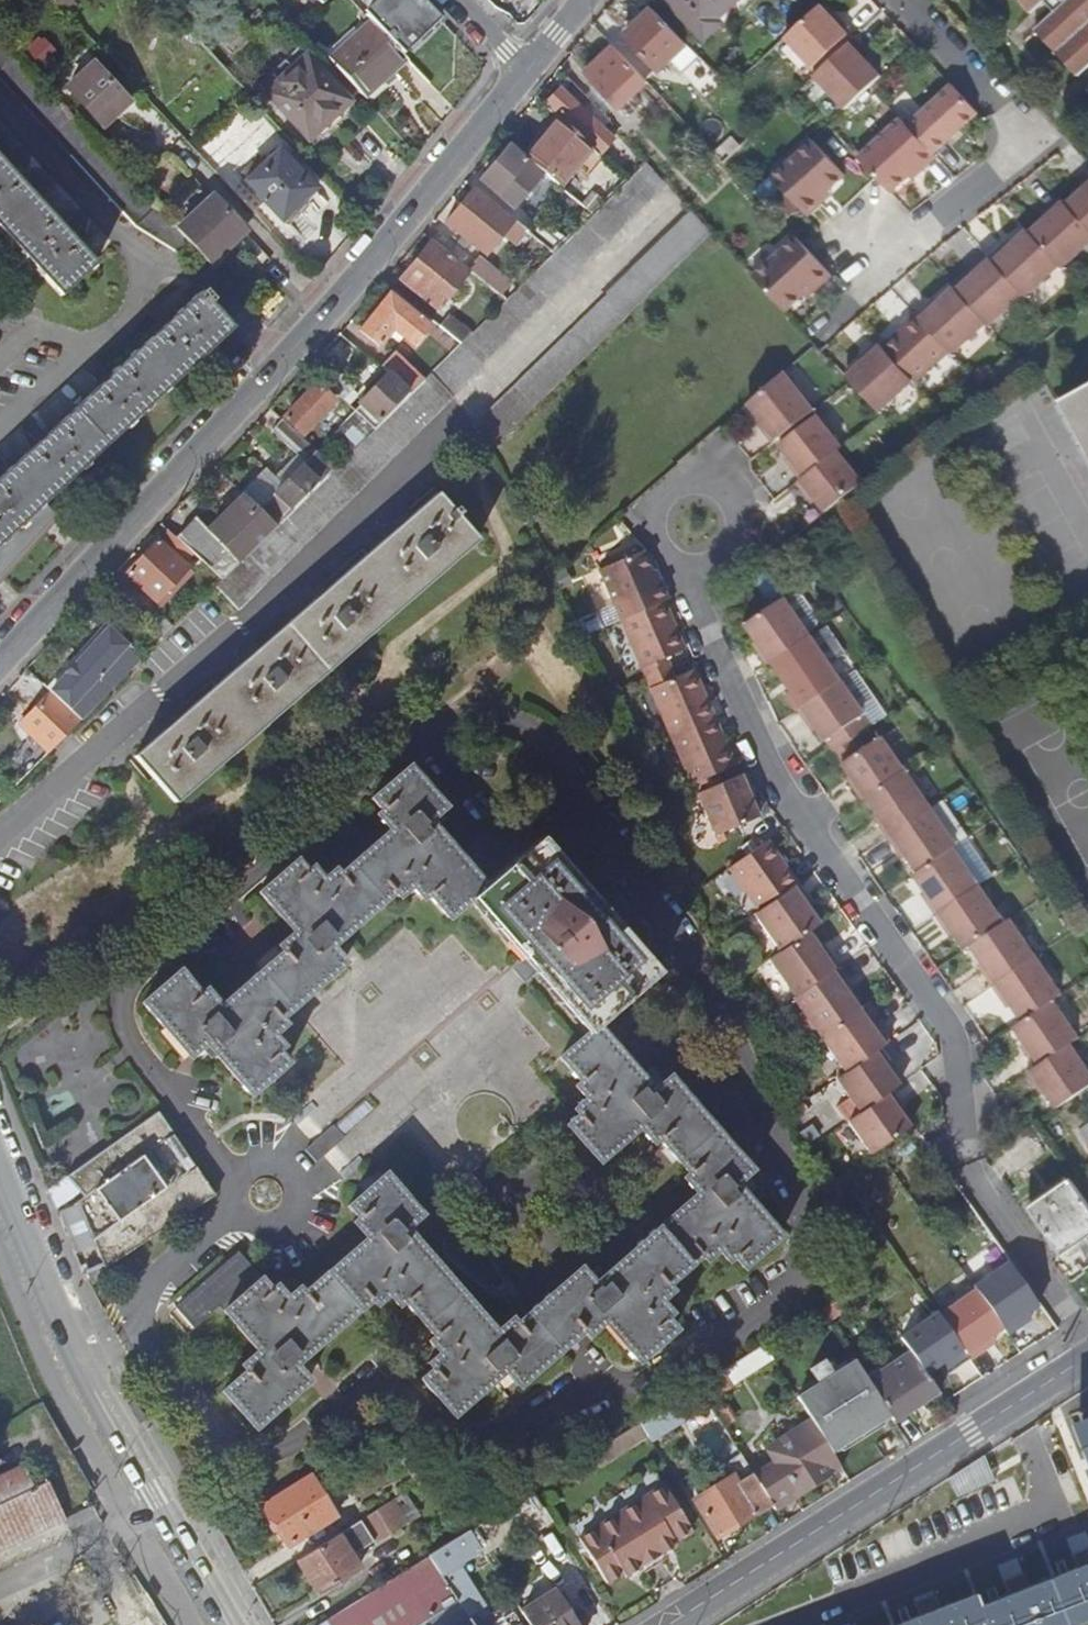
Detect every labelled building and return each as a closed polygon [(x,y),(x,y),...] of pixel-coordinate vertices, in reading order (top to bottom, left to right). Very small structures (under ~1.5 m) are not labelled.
[(178,0),(160,0),(168,9),(178,0)] [(505,13),(517,0),(492,0),(505,13)] [(707,37),(723,22),(720,18),(739,0),(671,0),(707,37)] [(1033,14),(1047,0),(1020,0),(1033,14)] [(1066,3),(1057,11),(1037,30),(1079,76),(1087,69),(1087,0),(1063,0),(1066,3)] [(1057,11),(1066,3),(1063,0),(1048,0),(1057,11)] [(837,24),(822,6),(787,39),(814,69),(853,33),(841,20),(837,24)] [(702,57),(656,9),(641,23),(635,29),(628,35),(662,71),(673,61),(685,73),(702,57)] [(631,25),(635,29),(641,23),(637,18),(631,25)] [(406,59),(370,21),(328,59),(364,96),(406,59)] [(866,53),(854,39),(815,76),(847,111),(882,78),(863,56),(866,53)] [(52,54),(43,44),(32,55),(41,64),(52,54)] [(650,83),(616,46),(588,73),(622,109),(650,83)] [(302,49),(262,88),(314,144),(354,106),(302,49)] [(94,66),(67,90),(103,128),(129,104),(94,66)] [(979,114),(953,86),(909,126),(903,120),(860,159),(892,194),(911,176),(921,168),(924,171),(938,158),(935,155),(979,114)] [(613,139),(559,88),(545,104),(550,109),(553,107),(587,139),(584,141),(598,154),(613,139)] [(584,141),(560,119),(528,156),(560,183),(574,166),(587,177),(602,159),(598,154),(584,141)] [(813,140),(773,177),(809,215),(823,202),(820,199),(829,190),(846,174),(813,140)] [(544,173),(510,145),(481,180),(498,194),(499,193),(516,207),(544,173)] [(280,148),(245,181),(282,220),(318,188),(280,148)] [(61,296),(97,263),(0,158),(0,230),(61,296)] [(546,301),(666,183),(646,163),(554,254),(431,374),(451,395),(546,301)] [(914,179),(924,171),(921,168),(911,176),(914,179)] [(513,220),(474,188),(445,224),(484,255),(505,229),(513,220)] [(1067,207),(1061,201),(1048,214),(1051,217),(1031,236),(1028,233),(1007,252),(1005,249),(992,259),(989,258),(976,269),(979,272),(958,291),(956,289),(935,308),(932,305),(919,317),(916,314),(903,326),(905,329),(883,348),(879,343),(866,354),(869,358),(848,377),(881,412),(914,382),(916,384),(951,353),(954,355),(989,324),(991,327),(1025,296),(1027,299),(1061,268),(1063,270),(1087,248),(1087,188),(1067,207)] [(820,199),(823,202),(833,193),(829,190),(820,199)] [(246,233),(214,200),(178,232),(197,253),(210,267),(246,233)] [(712,232),(693,211),(477,423),(498,443),(712,232)] [(530,234),(513,220),(505,229),(523,244),(530,234)] [(564,241),(543,223),(533,236),(553,252),(564,241)] [(834,275),(798,236),(754,277),(788,312),(807,294),(817,285),(820,288),(834,275)] [(468,270),(432,241),(400,280),(437,310),(469,271),(468,270)] [(502,278),(478,258),(468,270),(469,271),(493,289),(502,278)] [(817,285),(807,294),(810,298),(820,288),(817,285)] [(0,479),(0,579),(58,516),(46,502),(234,327),(211,303),(215,300),(206,291),(202,294),(201,293),(0,479)] [(389,294),(359,331),(379,346),(392,329),(407,341),(407,340),(414,346),(429,327),(389,294)] [(470,333),(448,315),(439,327),(440,328),(460,343),(470,333)] [(460,343),(440,328),(433,338),(451,352),(460,343)] [(422,380),(396,354),(391,360),(418,385),(422,380)] [(418,385),(391,360),(382,368),(387,373),(409,394),(418,385)] [(356,388),(332,365),(319,379),(343,401),(356,388)] [(409,394),(387,373),(359,401),(361,404),(353,411),(373,429),(409,394)] [(453,398),(451,395),(431,374),(424,381),(419,386),(410,395),(374,431),(335,470),(277,527),(217,587),(239,610),(453,398)] [(762,429),(773,443),(812,409),(783,375),(749,405),(766,426),(762,429)] [(334,401),(316,384),(284,417),(302,434),(334,401)] [(1064,400),(1087,445),(1087,387),(1064,400)] [(354,415),(330,439),(346,454),(369,430),(354,415)] [(790,467),(800,480),(838,450),(842,446),(817,416),(780,445),(794,464),(790,467)] [(333,468),(282,419),(271,430),(296,455),(305,464),(258,510),(275,527),(333,468)] [(812,494),(826,512),(865,482),(838,450),(798,484),(808,497),(812,494)] [(305,464),(296,455),(274,477),(266,468),(241,494),(245,497),(258,510),(305,464)] [(134,756),(176,803),(478,540),(457,515),(461,512),(457,507),(453,511),(437,493),(408,518),(401,510),(393,516),(386,519),(395,529),(327,589),(320,580),(313,586),(305,589),(315,600),(257,650),(249,641),(243,646),(235,650),(245,660),(176,720),(168,711),(161,717),(153,720),(163,731),(134,756)] [(275,527),(258,510),(245,497),(210,532),(196,518),(176,538),(193,554),(220,580),(275,527)] [(193,554),(176,538),(171,533),(161,543),(159,541),(127,575),(157,603),(189,569),(184,564),(193,554)] [(641,553),(598,572),(620,622),(663,603),(668,601),(660,584),(655,585),(651,574),(641,553)] [(656,572),(651,574),(655,585),(660,584),(656,572)] [(768,645),(778,659),(813,636),(787,599),(748,625),(764,648),(768,645)] [(684,650),(663,603),(620,622),(641,669),(666,658),(684,650)] [(141,658),(109,629),(96,643),(127,672),(136,663),(141,658)] [(799,712),(844,681),(813,636),(778,659),(774,662),(785,678),(790,674),(798,687),(793,691),(787,695),(799,712)] [(127,672),(96,643),(66,675),(51,692),(52,693),(81,721),(95,707),(82,694),(97,678),(111,691),(128,674),(127,672)] [(666,658),(641,669),(645,679),(670,669),(666,658)] [(66,675),(58,667),(42,684),(51,692),(66,675)] [(670,669),(645,679),(650,691),(675,680),(670,669)] [(713,719),(694,673),(675,680),(650,691),(670,738),(713,719)] [(793,691),(798,687),(790,674),(785,678),(793,691)] [(111,691),(97,678),(82,694),(95,707),(111,691)] [(815,722),(829,741),(868,714),(844,681),(801,711),(811,725),(815,722)] [(81,721),(52,693),(21,725),(50,752),(81,721)] [(876,725),(868,714),(829,741),(836,752),(876,725)] [(734,767),(713,719),(670,738),(691,786),(716,775),(734,767)] [(852,787),(862,802),(867,798),(906,771),(882,738),(861,752),(843,765),(857,783),(852,787)] [(843,765),(861,752),(854,741),(836,752),(835,753),(843,765)] [(143,1004),(191,1058),(206,1044),(251,1095),(288,1064),(277,1052),(283,1047),(273,1036),(285,1025),(281,1021),(345,964),(331,948),(394,892),(398,898),(411,887),(421,899),(427,895),(448,918),(469,899),(534,973),(587,1034),(574,1046),(560,1057),(581,1081),(575,1086),(586,1099),(574,1110),(579,1116),(568,1126),(600,1163),(641,1128),(655,1144),(660,1140),(690,1174),(685,1179),(699,1194),(595,1284),(580,1268),(516,1324),(511,1319),(495,1333),(405,1229),(421,1215),(385,1174),(348,1206),(358,1218),(353,1222),(367,1237),(304,1293),(299,1288),(288,1297),(277,1285),(272,1290),(239,1253),(177,1307),(194,1326),(220,1304),(259,1350),(243,1365),(247,1370),(224,1391),(256,1428),(310,1380),(297,1365),(372,1299),(376,1305),(389,1294),(399,1305),(404,1301),(434,1337),(430,1341),(440,1352),(428,1362),(433,1368),(421,1379),(452,1416),(504,1371),(519,1387),(582,1331),(586,1336),(604,1320),(639,1360),(676,1328),(665,1316),(671,1311),(661,1300),(672,1289),(667,1284),(703,1253),(708,1258),(720,1248),(730,1259),(735,1254),(745,1265),(782,1233),(736,1182),(752,1168),(670,1075),(654,1088),(598,1025),(658,972),(540,838),(485,886),(428,820),(444,807),(408,765),(371,798),(382,809),(376,814),(390,830),(339,874),(335,869),(323,880),(313,868),(308,873),(296,861),(259,893),(294,933),(279,947),(283,951),(220,1008),(206,991),(200,996),(180,972),(143,1004)] [(897,834),(933,809),(906,771),(867,798),(883,821),(879,824),(889,838),(897,834)] [(697,795),(715,838),(758,818),(747,793),(752,791),(744,774),(720,785),(697,795)] [(716,775),(691,786),(695,796),(697,795),(720,785),(716,775)] [(904,850),(920,872),(955,848),(959,845),(933,809),(897,834),(889,838),(900,852),(904,850)] [(767,842),(728,869),(759,913),(798,885),(767,842)] [(928,901),(938,916),(981,886),(955,848),(916,875),(932,897),(928,901)] [(808,899),(798,885),(759,913),(755,915),(781,953),(808,934),(819,926),(803,903),(808,899)] [(952,927),(969,951),(974,948),(1007,924),(981,886),(938,916),(948,930),(952,927)] [(985,974),(995,988),(1038,958),(1013,921),(1007,924),(974,948),(990,970),(985,974)] [(824,957),(808,934),(781,953),(770,961),(796,998),(839,967),(829,953),(824,957)] [(1010,1000),(1026,1022),(1055,1002),(1064,996),(1038,958),(995,988),(1005,1003),(1010,1000)] [(847,986),(836,970),(796,998),(793,999),(819,1038),(858,1010),(843,988),(847,986)] [(1027,1054),(1037,1069),(1072,1045),(1081,1039),(1055,1002),(1026,1022),(1017,1028),(1032,1051),(1027,1054)] [(875,1033),(858,1010),(819,1038),(845,1075),(879,1051),(888,1044),(879,1030),(875,1033)] [(1059,1109),(1079,1095),(1087,1089),(1087,1067),(1072,1045),(1037,1069),(1029,1075),(1039,1089),(1043,1086),(1059,1109)] [(890,1066),(879,1051),(845,1075),(836,1081),(860,1114),(890,1092),(898,1087),(885,1069),(890,1066)] [(1079,1095),(1087,1101),(1087,1089),(1079,1095)] [(869,1155),(908,1128),(896,1111),(901,1108),(890,1092),(860,1114),(847,1123),(869,1155)] [(163,1123),(155,1111),(108,1146),(65,1178),(73,1189),(163,1123)] [(214,1193),(163,1123),(73,1189),(81,1199),(74,1205),(104,1268),(214,1193)] [(1072,1179),(1030,1207),(1062,1255),(1087,1238),(1087,1203),(1072,1179)] [(1037,1298),(1012,1263),(994,1275),(1018,1311),(1037,1298)] [(1018,1311),(994,1275),(989,1278),(1014,1315),(1018,1311)] [(954,1301),(918,1325),(944,1364),(981,1339),(954,1301)] [(764,1345),(697,1387),(706,1401),(733,1384),(733,1383),(773,1358),(764,1345)] [(938,1393),(910,1353),(868,1381),(890,1416),(894,1422),(938,1393)] [(890,1416),(868,1381),(856,1362),(835,1376),(826,1362),(812,1371),(821,1385),(798,1400),(811,1420),(832,1453),(890,1416)] [(699,1407),(689,1392),(665,1407),(675,1422),(699,1407)] [(660,1432),(650,1416),(640,1423),(648,1437),(652,1443),(709,1406),(707,1403),(699,1407),(675,1422),(660,1432)] [(675,1422),(665,1407),(650,1416),(660,1432),(675,1422)] [(832,1453),(811,1420),(766,1449),(774,1462),(752,1475),(771,1504),(774,1509),(829,1474),(823,1465),(835,1458),(832,1453)] [(648,1437),(640,1423),(591,1454),(600,1467),(648,1437)] [(0,1471),(0,1545),(54,1518),(25,1459),(0,1471)] [(336,1517),(310,1474),(263,1503),(289,1546),(336,1517)] [(771,1504),(752,1475),(738,1484),(733,1477),(695,1501),(719,1538),(771,1504)] [(692,1531),(664,1487),(613,1519),(643,1566),(677,1545),(675,1541),(692,1531)] [(541,1506),(532,1491),(514,1502),(523,1516),(541,1506)] [(420,1516),(406,1492),(386,1505),(400,1528),(420,1516)] [(400,1528),(386,1505),(298,1560),(318,1593),(360,1567),(352,1555),(374,1542),(376,1544),(400,1528)] [(643,1566),(613,1519),(579,1541),(607,1584),(624,1574),(626,1577),(643,1566)] [(481,1550),(469,1530),(465,1533),(428,1556),(430,1558),(441,1575),(481,1550)] [(438,1614),(458,1602),(441,1575),(430,1558),(322,1624),(420,1624),(438,1614)] [(158,1563),(142,1572),(144,1576),(136,1581),(161,1624),(194,1624),(158,1563)] [(902,1624),(1071,1624),(1087,1618),(1087,1565),(976,1608),(972,1598),(902,1624)] [(465,1580),(450,1589),(458,1602),(464,1611),(470,1619),(474,1624),(495,1624),(465,1580)] [(555,1592),(521,1612),(529,1624),(577,1624),(573,1619),(555,1592)] [(470,1619),(464,1611),(458,1602),(438,1614),(446,1624),(474,1624),(470,1619)]
